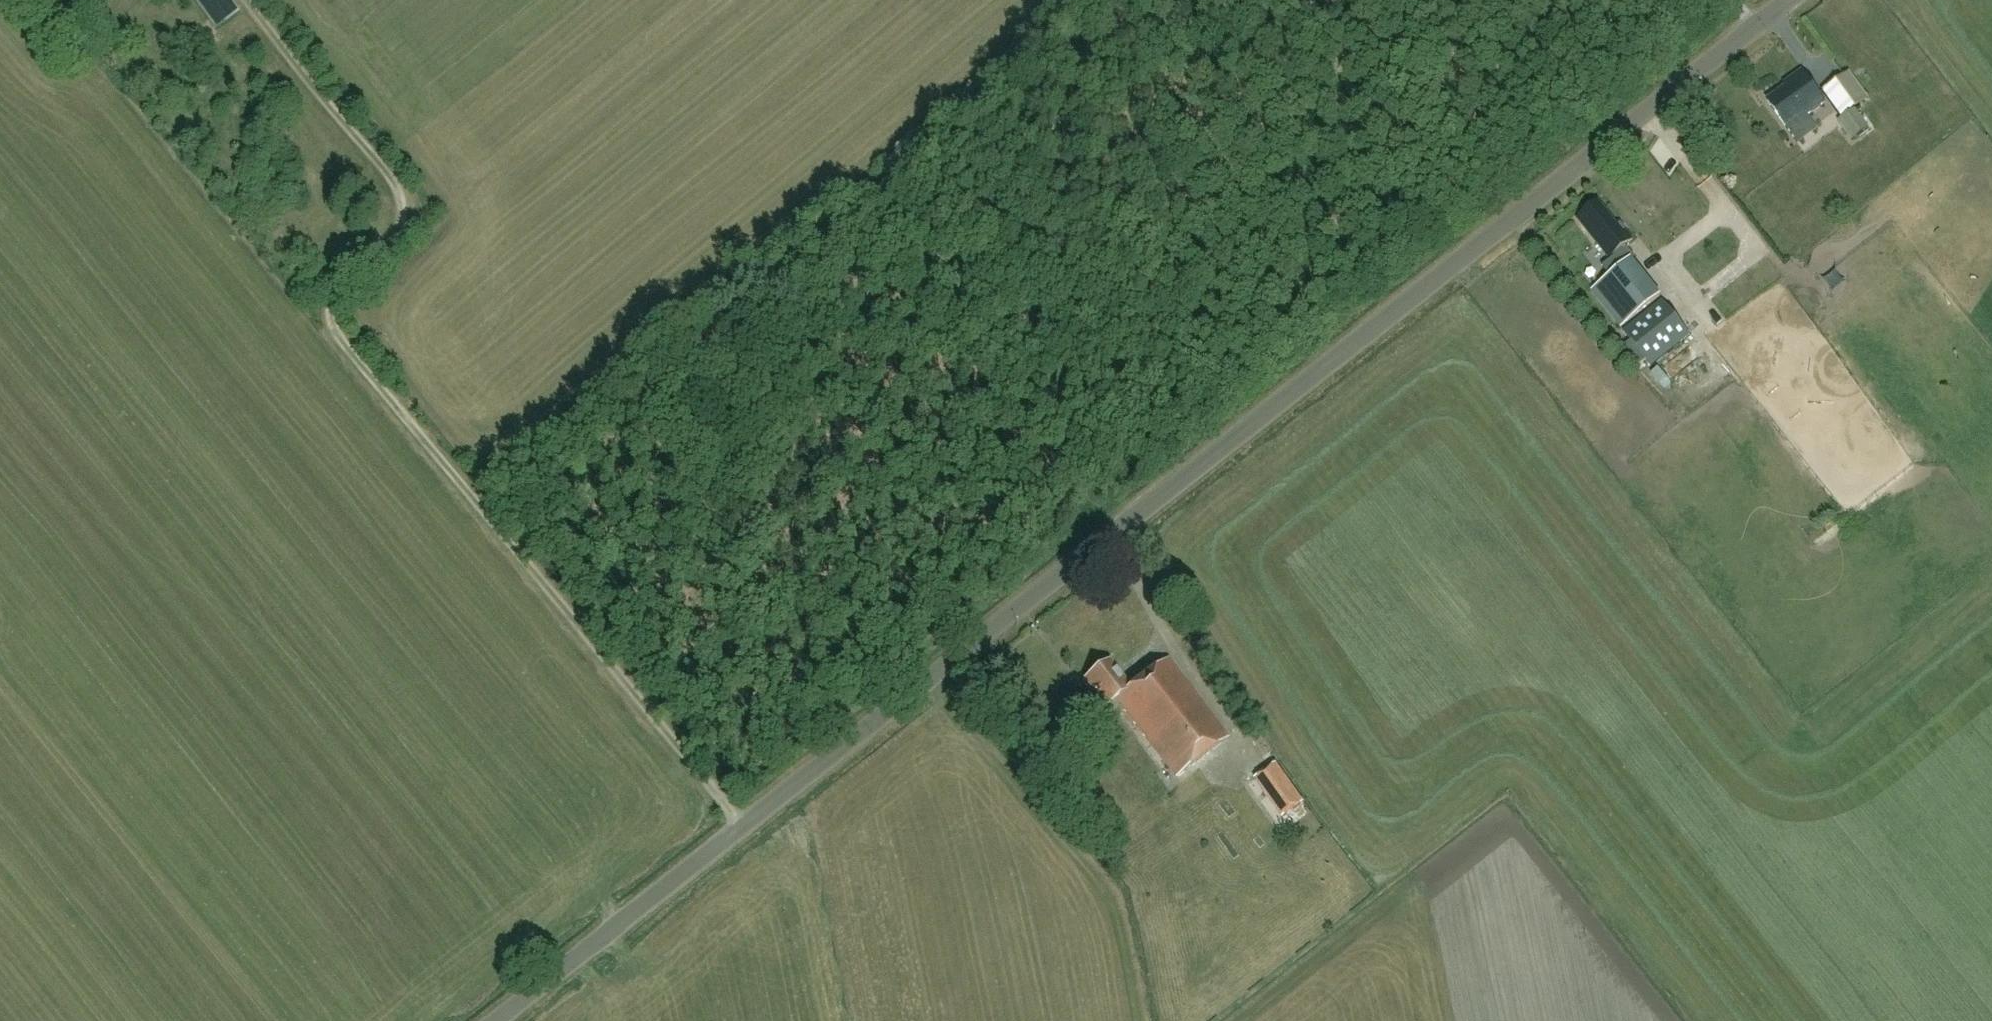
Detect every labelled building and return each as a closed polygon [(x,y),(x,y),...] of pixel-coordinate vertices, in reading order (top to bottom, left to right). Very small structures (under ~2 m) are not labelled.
[(1786,87),(1767,101),(1785,125),(1803,112),(1806,115),(1825,101),(1802,70),(1783,83),(1786,87)] [(1854,108),(1838,119),(1852,139),(1869,127),(1854,108)] [(1577,219),(1609,259),(1633,240),(1619,222),(1617,224),(1599,202),(1577,219)] [(1635,256),(1626,246),(1609,259),(1611,260),(1603,266),(1610,276),(1631,259),(1635,256)] [(1631,259),(1592,291),(1621,327),(1660,295),(1631,259)] [(1662,300),(1624,330),(1651,365),(1689,335),(1662,300)] [(1116,699),(1126,713),(1176,777),(1228,737),(1168,658),(1130,686),(1110,661),(1085,680),(1106,706),(1116,699)] [(982,696),(986,701),(994,695),(991,690),(982,696)] [(1256,780),(1273,804),(1282,817),(1303,803),(1293,789),(1276,765),(1256,780)]
